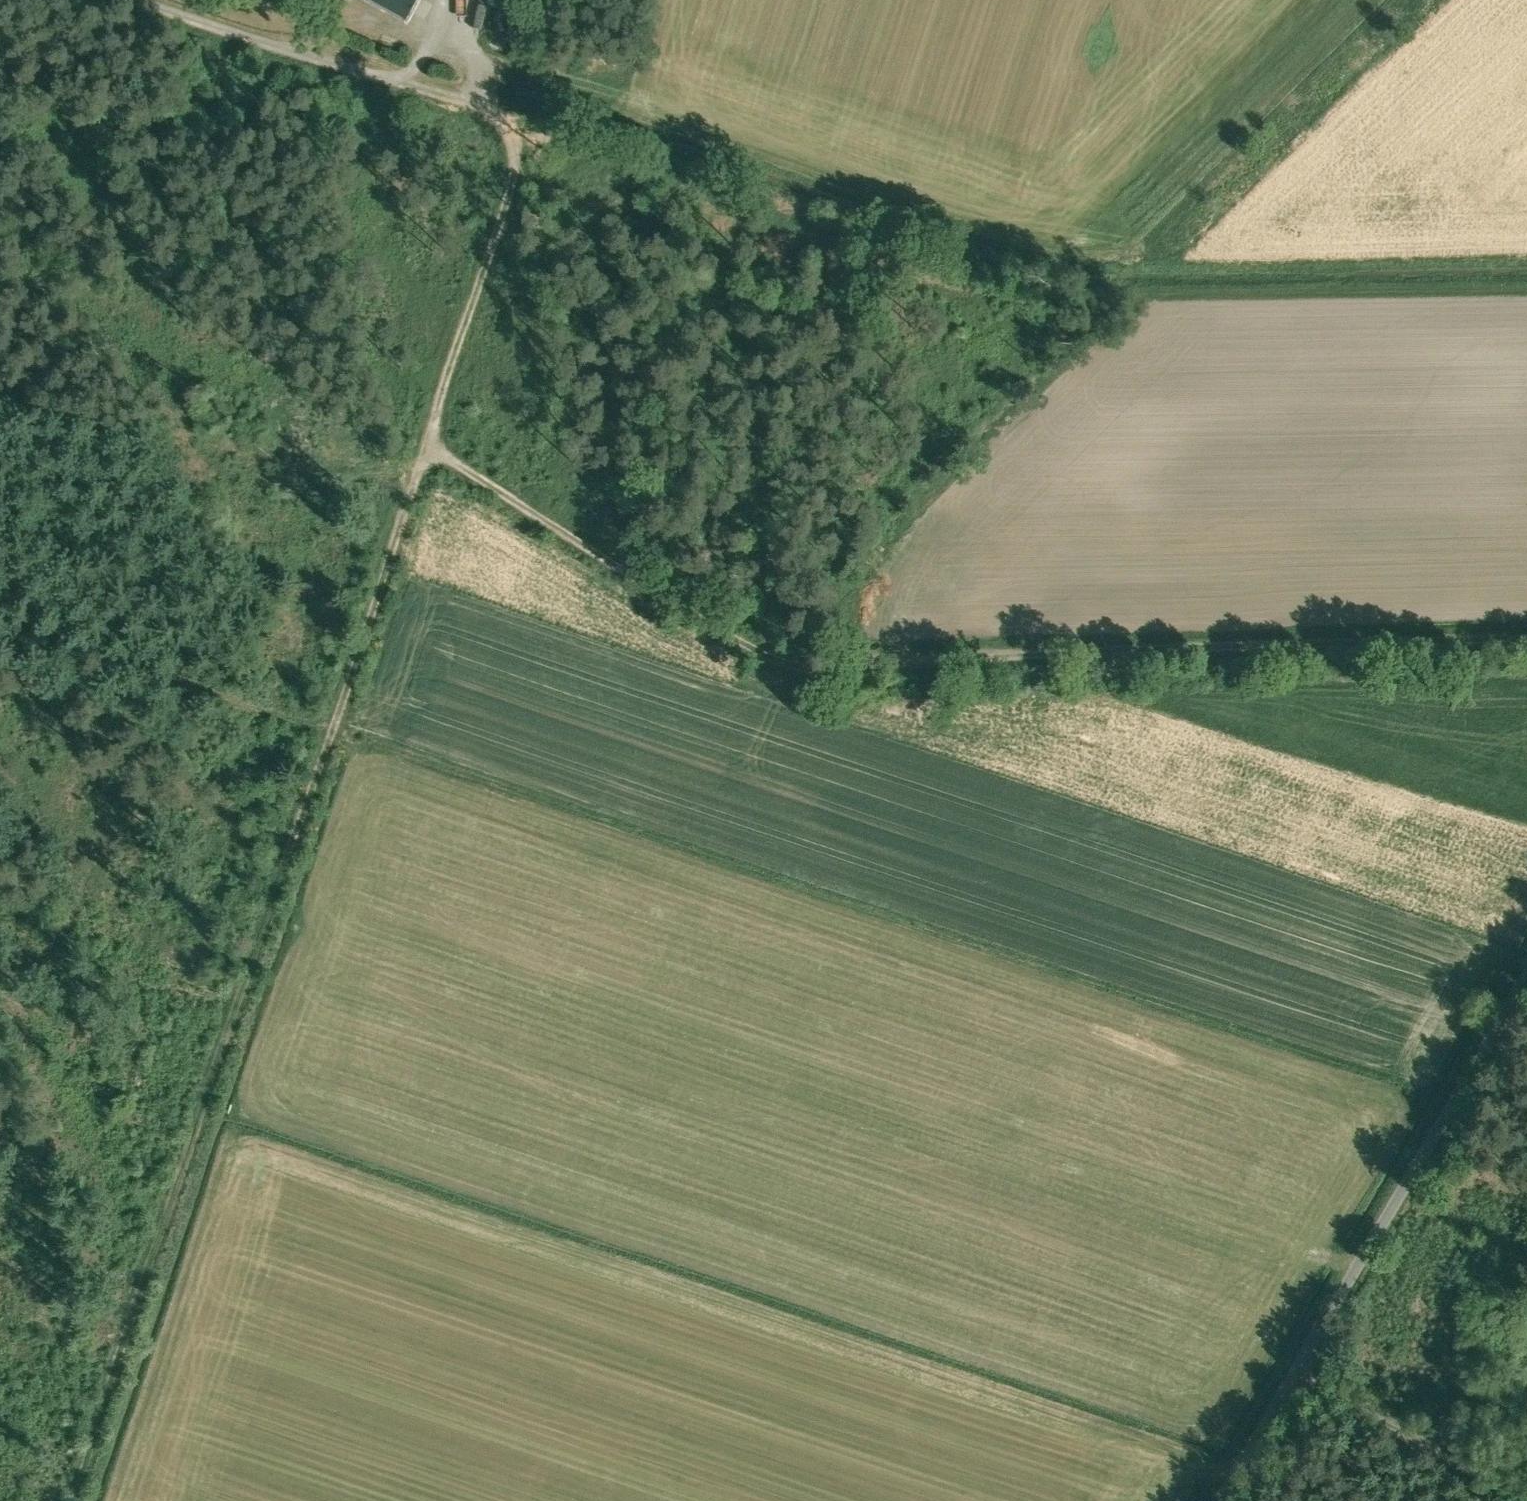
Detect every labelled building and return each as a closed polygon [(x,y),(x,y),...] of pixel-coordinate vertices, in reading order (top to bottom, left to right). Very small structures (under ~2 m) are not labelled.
[(404,20),(415,0),(369,0),(404,20)]
